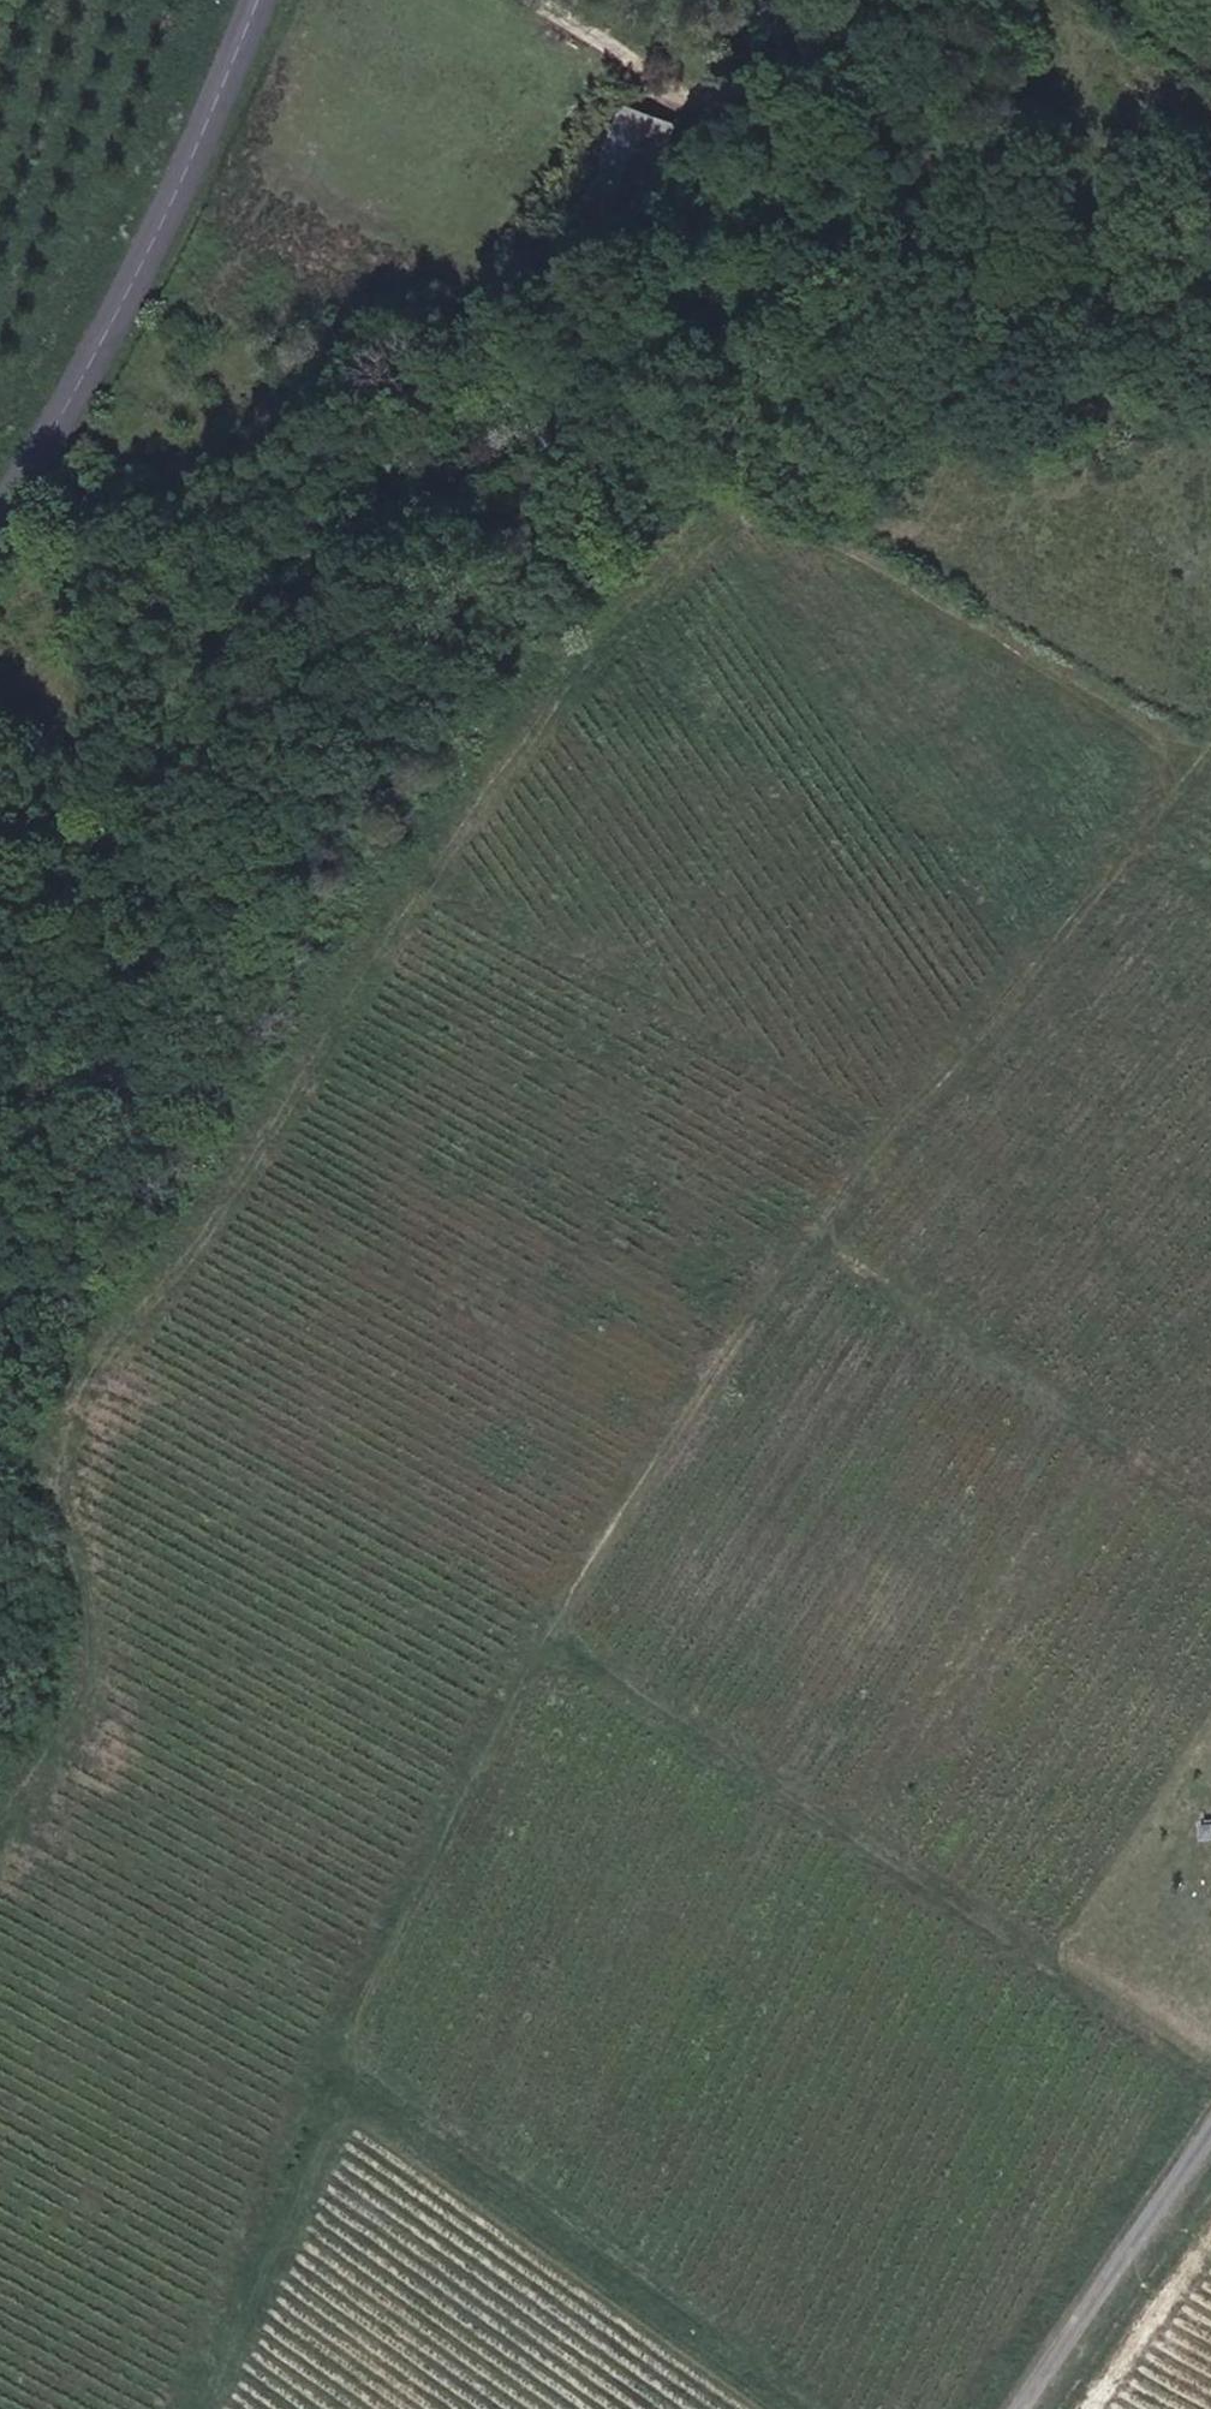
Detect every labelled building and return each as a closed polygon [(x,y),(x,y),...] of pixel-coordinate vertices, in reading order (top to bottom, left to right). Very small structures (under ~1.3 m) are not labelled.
[(671,119),(614,96),(567,215),(624,239),(671,119)]
